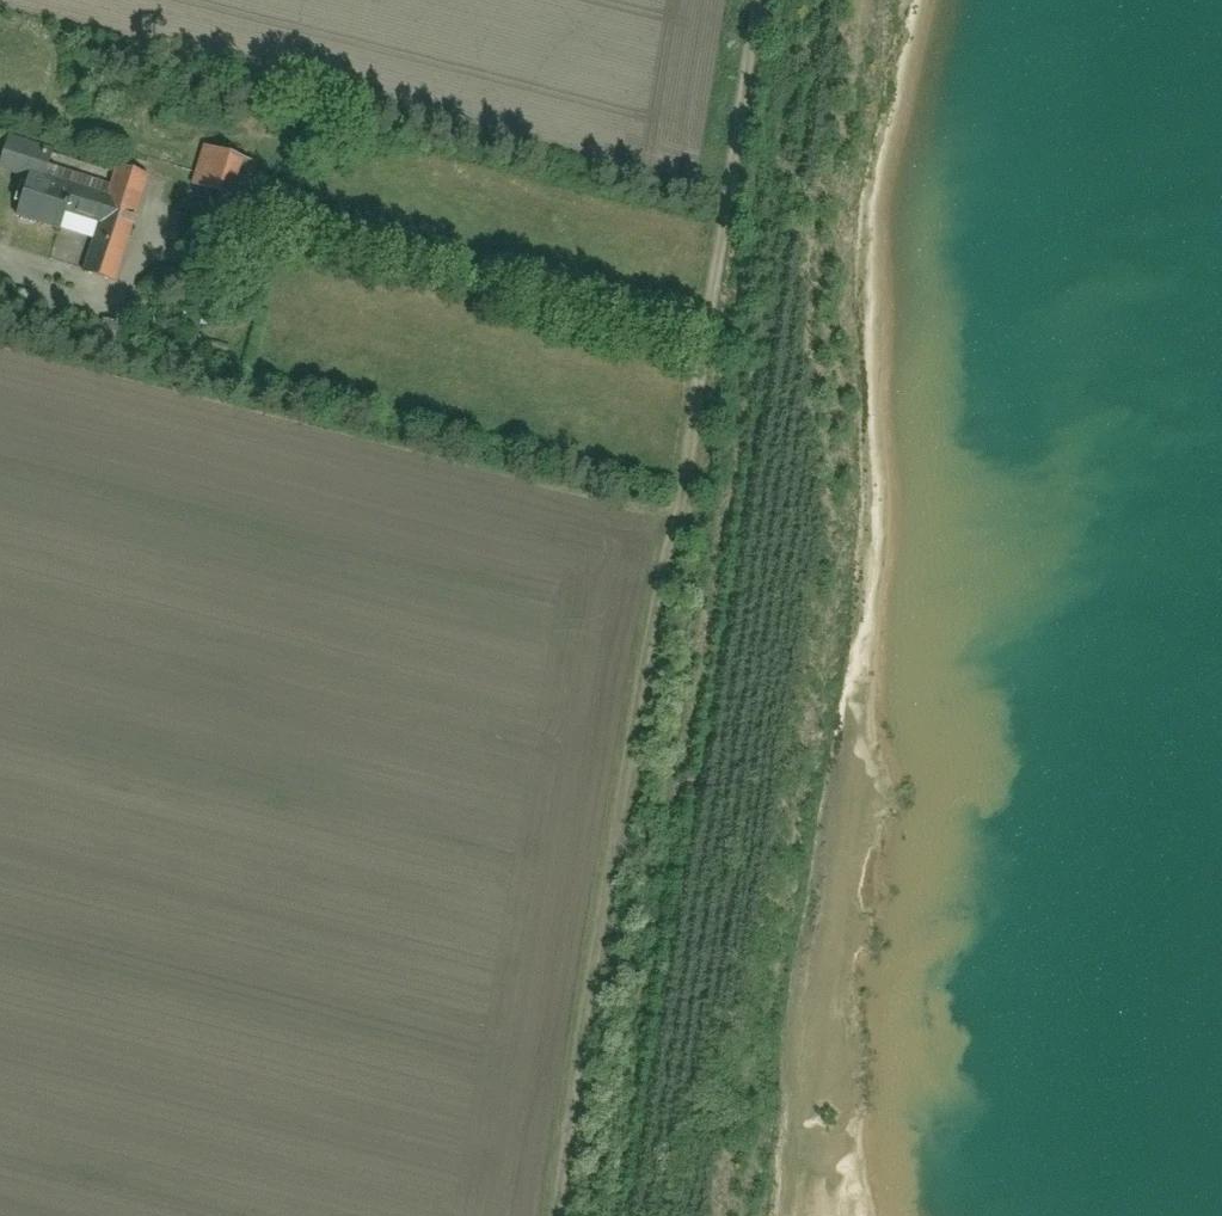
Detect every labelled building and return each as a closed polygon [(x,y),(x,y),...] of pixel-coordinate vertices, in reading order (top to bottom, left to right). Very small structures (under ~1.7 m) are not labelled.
[(113,282),(150,181),(119,171),(107,204),(81,195),(82,191),(46,178),(56,150),(10,133),(0,159),(0,172),(30,183),(19,214),(67,231),(73,215),(108,228),(91,274),(113,282)] [(207,148),(194,186),(248,206),(262,167),(207,148)]
